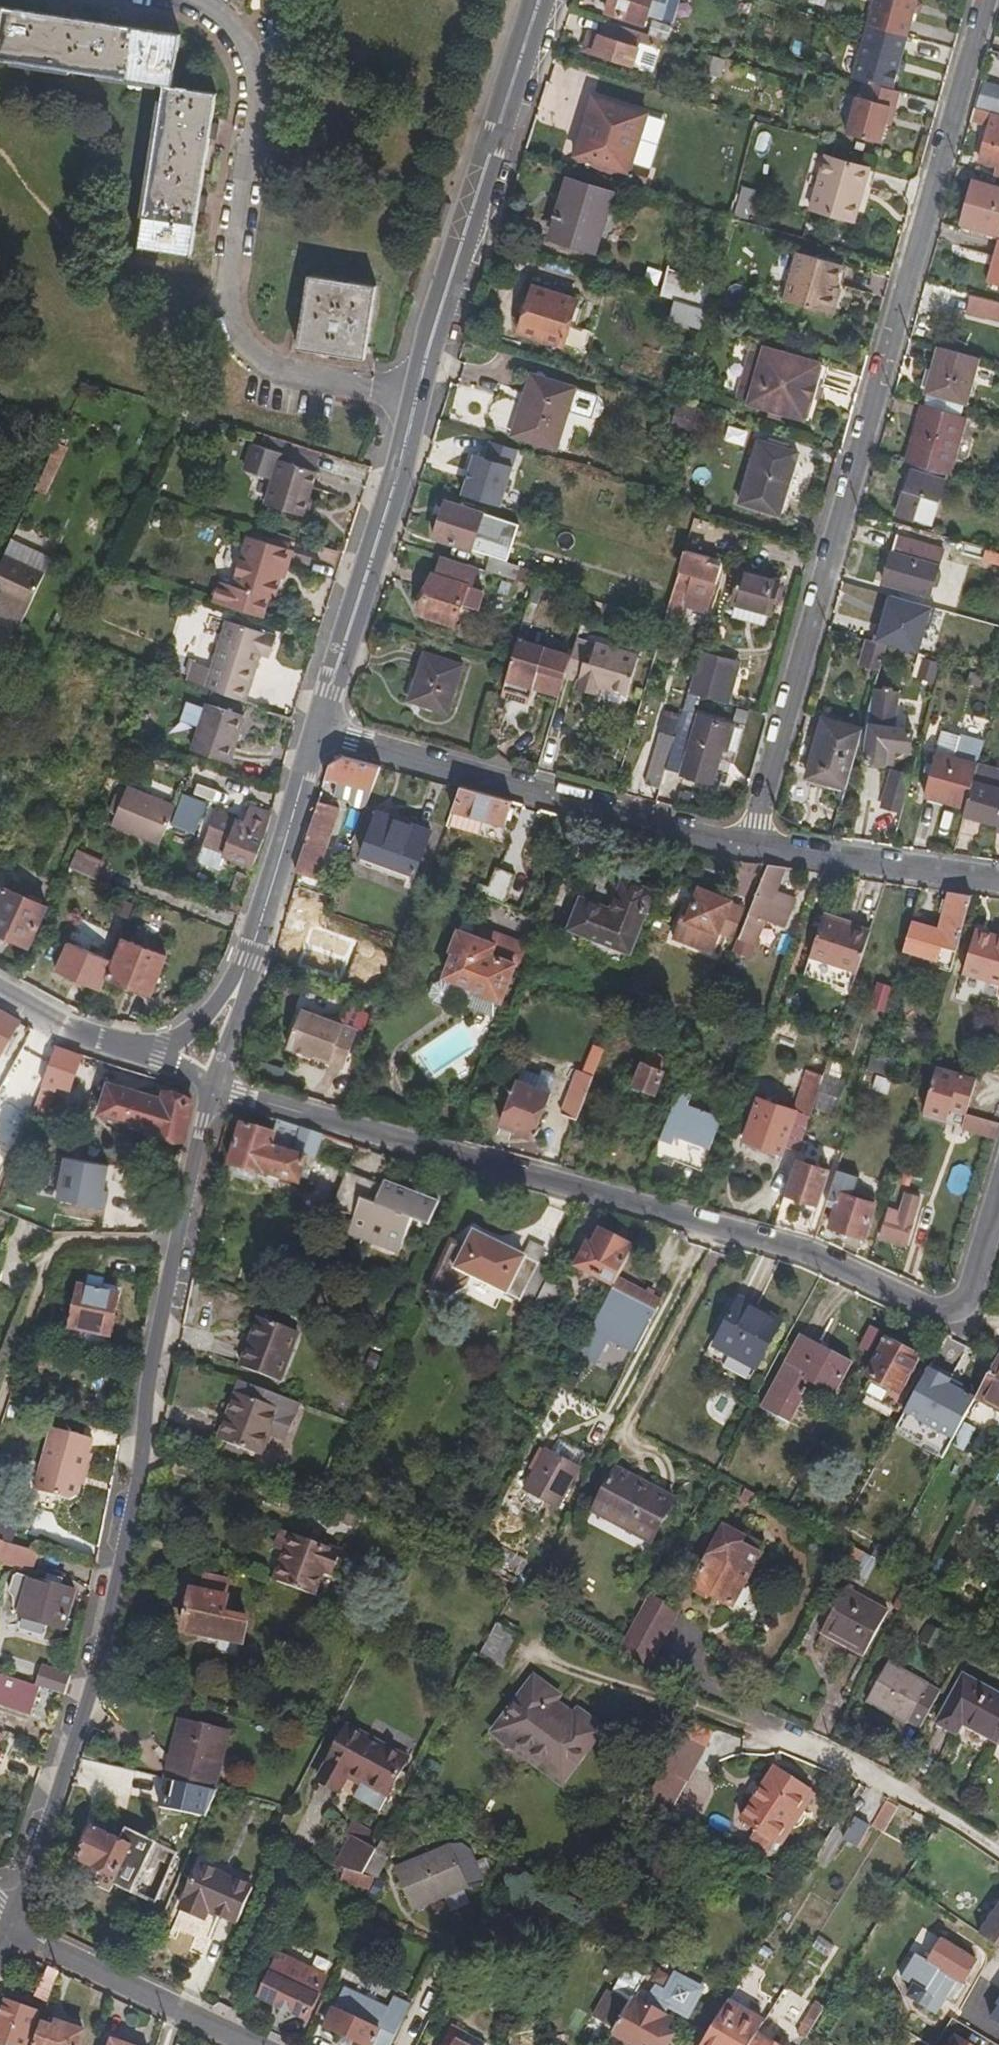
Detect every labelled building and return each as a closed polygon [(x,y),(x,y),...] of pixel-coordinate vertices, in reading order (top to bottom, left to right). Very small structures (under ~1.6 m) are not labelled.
[(669,0),(610,0),(606,13),(644,26),(647,16),(662,21),(669,0)] [(834,0),(829,0),(825,12),(839,17),(844,3),(834,0)] [(899,93),(892,91),(897,72),(900,62),(913,14),(916,4),(917,0),(874,0),(852,80),(865,83),(861,99),(855,97),(845,134),(880,144),(885,125),(889,108),(895,109),(899,93)] [(919,16),(921,5),(916,4),(913,14),(919,16)] [(186,35),(0,6),(0,59),(168,85),(143,243),(197,252),(221,93),(179,87),(186,35)] [(653,73),(664,40),(603,21),(599,35),(590,32),(583,51),(653,73)] [(726,65),(727,60),(703,53),(697,70),(722,77),(722,76),(726,65)] [(903,74),(905,64),(900,62),(897,72),(903,74)] [(726,65),(722,76),(729,79),(732,67),(726,65)] [(626,171),(645,114),(593,97),(575,155),(626,171)] [(973,107),(969,122),(987,126),(978,159),(997,165),(994,175),(998,176),(998,115),(973,107)] [(890,126),(895,109),(889,108),(885,125),(890,126)] [(847,221),(852,201),(848,199),(852,186),(856,187),(862,168),(816,155),(802,207),(847,221)] [(656,192),(669,196),(672,187),(669,186),(670,180),(660,177),(656,192)] [(601,230),(604,228),(604,226),(606,223),(606,218),(606,215),(605,213),(605,211),(612,192),(573,179),(567,200),(561,198),(555,216),(563,219),(557,238),(593,251),(598,234),(601,230)] [(974,181),(962,223),(998,234),(998,189),(974,181)] [(729,199),(725,213),(736,217),(740,218),(744,203),(729,199)] [(962,223),(961,228),(998,239),(998,234),(962,223)] [(998,239),(986,282),(998,286),(998,239)] [(828,314),(836,287),(831,285),(837,264),(793,250),(779,299),(828,314)] [(836,287),(842,266),(837,264),(831,285),(836,287)] [(708,310),(715,284),(669,270),(661,295),(684,302),(708,310)] [(367,362),(380,287),(312,275),(298,350),(367,362)] [(563,345),(578,300),(535,286),(520,331),(563,345)] [(971,293),(966,313),(986,318),(987,312),(998,315),(998,301),(971,293)] [(703,324),(708,310),(684,302),(679,317),(703,324)] [(816,387),(821,367),(797,359),(798,352),(785,349),(784,355),(748,344),(733,397),(768,408),(766,413),(780,417),(782,412),(806,420),(812,399),(806,398),(811,385),(816,387)] [(967,403),(979,357),(937,345),(925,391),(928,392),(925,404),(959,413),(962,402),(967,403)] [(531,373),(512,433),(555,447),(567,410),(593,418),(599,416),(603,411),(605,406),(602,400),(599,396),(595,394),(574,388),(574,386),(531,373)] [(692,430),(699,408),(680,403),(674,424),(692,430)] [(949,473),(964,415),(959,413),(925,404),(921,403),(906,461),(912,463),(945,472),(949,473)] [(701,443),(711,412),(699,408),(692,430),(689,440),(701,443)] [(692,430),(674,424),(670,434),(689,440),(692,430)] [(774,515),(792,452),(750,440),(732,503),(774,515)] [(264,497),(303,509),(315,469),(280,459),(282,450),(252,441),(244,468),(271,476),(264,497)] [(63,459),(67,450),(56,445),(52,454),(63,459)] [(47,494),(63,459),(52,454),(35,489),(47,494)] [(504,510),(517,468),(471,454),(458,496),(504,510)] [(943,479),(945,472),(912,463),(910,470),(943,479)] [(931,523),(943,479),(910,470),(897,514),(931,523)] [(470,549),(481,513),(444,501),(432,537),(470,549)] [(288,542),(254,531),(253,537),(286,548),(288,542)] [(928,596),(942,547),(896,533),(882,582),(928,596)] [(282,564),(288,562),(292,550),(286,548),(253,537),(247,536),(232,585),(219,582),(214,603),(261,617),(267,597),(272,597),(278,578),(282,564)] [(17,560),(23,545),(11,540),(4,554),(17,560)] [(52,558),(23,545),(17,560),(4,554),(0,562),(0,615),(20,625),(52,558)] [(985,546),(981,559),(998,564),(998,550),(985,546)] [(706,608),(718,565),(706,562),(707,557),(684,551),(680,563),(666,611),(678,614),(682,601),(706,608)] [(477,608),(482,592),(471,588),(477,567),(474,566),(439,555),(434,574),(430,573),(416,614),(452,626),(460,602),(477,608)] [(515,579),(519,565),(489,556),(485,569),(515,579)] [(283,578),(288,562),(282,564),(278,578),(283,578)] [(519,565),(515,579),(522,581),(526,567),(519,565)] [(779,580),(741,568),(731,601),(737,602),(734,615),(765,624),(769,612),(770,612),(779,580)] [(535,580),(534,584),(526,609),(532,611),(541,582),(535,580)] [(553,622),(555,612),(543,609),(540,618),(553,622)] [(246,700),(260,652),(269,654),(275,633),(227,618),(213,666),(207,685),(246,700)] [(581,671),(591,635),(577,631),(569,656),(565,667),(581,671)] [(628,689),(639,650),(591,635),(581,671),(578,681),(600,688),(601,681),(628,689)] [(878,670),(886,643),(868,638),(861,665),(878,670)] [(565,667),(569,656),(516,639),(508,665),(501,687),(525,695),(528,685),(557,694),(565,667)] [(931,654),(933,646),(926,644),(924,652),(931,654)] [(444,711),(459,662),(422,651),(407,699),(444,711)] [(709,696),(719,657),(703,653),(692,692),(699,694),(709,696)] [(937,657),(923,653),(919,666),(916,676),(931,680),(937,657)] [(729,702),(740,663),(719,657),(709,696),(729,702)] [(186,677),(207,685),(213,666),(193,660),(186,677)] [(910,675),(916,676),(919,666),(913,664),(910,675)] [(966,682),(979,685),(982,673),(969,670),(966,682)] [(906,748),(911,729),(893,725),(886,723),(888,715),(885,715),(887,706),(898,709),(903,688),(879,682),(862,724),(860,731),(859,736),(867,738),(863,754),(880,759),(882,755),(884,747),(892,749),(893,745),(906,748)] [(525,695),(501,687),(499,694),(523,702),(525,695)] [(689,691),(683,711),(689,713),(691,707),(695,708),(699,694),(692,692),(689,691)] [(230,758),(247,713),(211,700),(194,745),(230,758)] [(893,725),(898,709),(887,706),(885,715),(888,715),(886,723),(893,725)] [(679,728),(666,771),(711,784),(722,745),(727,747),(735,722),(697,711),(696,715),(689,713),(683,711),(683,713),(681,720),(679,728)] [(646,784),(661,789),(666,771),(679,728),(681,720),(666,716),(646,784)] [(859,736),(860,731),(820,720),(805,778),(844,788),(859,736)] [(923,794),(964,806),(975,765),(985,732),(966,726),(964,735),(942,729),(935,752),(923,794)] [(890,757),(892,749),(884,747),(882,755),(890,757)] [(366,806),(381,766),(346,757),(329,764),(325,777),(337,780),(333,796),(346,800),(352,808),(359,810),(366,806)] [(192,765),(184,796),(209,803),(217,772),(192,765)] [(975,765),(964,806),(962,813),(997,823),(998,821),(998,822),(998,772),(975,765)] [(900,813),(911,776),(892,770),(880,807),(900,813)] [(506,826),(514,801),(461,786),(446,828),(474,836),(480,818),(506,826)] [(159,845),(174,809),(127,791),(125,796),(118,813),(110,833),(135,843),(137,837),(159,845)] [(108,810),(118,813),(125,796),(115,792),(108,810)] [(315,802),(293,869),(318,878),(340,809),(315,802)] [(256,867),(272,812),(253,805),(247,823),(217,812),(203,848),(256,867)] [(417,877),(432,835),(376,815),(360,856),(417,877)] [(157,851),(159,845),(137,837),(135,843),(157,851)] [(102,865),(75,853),(69,865),(95,879),(102,865)] [(790,909),(799,884),(782,878),(786,867),(768,864),(740,937),(757,943),(772,902),(790,909)] [(503,905),(515,874),(495,867),(488,887),(478,884),(475,893),(503,905)] [(629,958),(655,895),(623,883),(611,914),(579,901),(567,931),(629,958)] [(46,906),(4,887),(0,897),(0,933),(29,946),(46,906)] [(720,932),(732,901),(699,888),(687,920),(692,922),(687,934),(710,943),(715,931),(720,932)] [(955,951),(971,895),(950,892),(939,930),(912,922),(904,950),(932,959),(936,945),(955,951)] [(134,901),(119,895),(114,910),(129,916),(134,901)] [(735,938),(746,906),(732,901),(720,932),(735,938)] [(858,970),(871,930),(838,920),(839,917),(823,912),(809,954),(803,972),(845,986),(845,992),(850,993),(858,970)] [(458,929),(474,936),(478,925),(462,919),(458,929)] [(501,1000),(514,965),(524,969),(533,945),(478,925),(474,936),(458,929),(451,950),(452,952),(446,973),(430,979),(426,991),(430,1003),(438,1006),(442,1006),(455,1000),(456,993),(469,998),(471,998),(472,997),(475,991),(501,1000)] [(993,934),(992,938),(973,932),(961,971),(998,982),(998,935),(993,934)] [(150,993),(167,954),(125,937),(110,977),(150,993)] [(757,943),(740,937),(735,951),(751,957),(757,943)] [(107,976),(114,959),(68,941),(56,972),(101,991),(107,976)] [(369,992),(375,973),(356,966),(349,985),(369,992)] [(640,997),(646,981),(635,976),(629,992),(640,997)] [(869,1005),(884,1010),(893,985),(878,980),(869,1005)] [(769,1024),(774,1010),(761,1006),(755,1019),(769,1024)] [(882,1012),(869,1008),(866,1017),(878,1021),(882,1012)] [(16,1021),(0,1011),(0,1049),(16,1021)] [(344,1069),(357,1031),(300,1012),(287,1050),(344,1069)] [(49,1058),(54,1042),(29,1028),(20,1043),(49,1058)] [(655,1038),(650,1050),(655,1052),(660,1040),(655,1038)] [(54,1042),(49,1058),(29,1114),(41,1118),(52,1087),(67,1092),(81,1054),(54,1042)] [(657,1093),(665,1071),(663,1070),(663,1069),(668,1057),(655,1052),(650,1050),(635,1086),(657,1093)] [(887,1076),(893,1057),(873,1051),(867,1070),(887,1076)] [(811,1071),(824,1075),(828,1062),(815,1058),(811,1071)] [(828,1062),(824,1075),(840,1081),(843,1072),(839,1071),(842,1063),(829,1059),(828,1062)] [(534,1135),(551,1091),(536,1086),(541,1075),(521,1067),(500,1123),(534,1135)] [(966,1113),(975,1079),(935,1067),(922,1113),(946,1120),(949,1108),(966,1113)] [(580,1114),(596,1074),(581,1069),(566,1108),(580,1114)] [(784,1147),(798,1152),(813,1107),(824,1075),(811,1071),(807,1070),(794,1111),(758,1098),(742,1139),(782,1154),(784,1147)] [(882,1094),(887,1076),(867,1070),(862,1087),(882,1094)] [(541,1075),(536,1086),(551,1091),(556,1077),(542,1072),(541,1075)] [(835,1115),(846,1082),(840,1081),(824,1075),(813,1107),(835,1115)] [(183,1139),(190,1101),(187,1100),(161,1092),(159,1093),(153,1091),(151,1097),(106,1082),(97,1110),(183,1139)] [(702,1172),(721,1118),(686,1106),(691,1094),(680,1090),(653,1159),(674,1168),(676,1162),(702,1172)] [(998,1132),(998,1123),(965,1114),(961,1128),(997,1138),(998,1132)] [(312,1162),(321,1136),(275,1120),(271,1133),(240,1123),(227,1164),(260,1175),(262,1172),(296,1184),(305,1160),(312,1162)] [(107,1165),(63,1157),(56,1199),(105,1207),(108,1191),(103,1190),(107,1165)] [(819,1205),(830,1170),(795,1161),(784,1195),(819,1205)] [(954,1165),(946,1188),(963,1193),(970,1171),(954,1165)] [(864,1239),(875,1204),(853,1196),(859,1175),(836,1169),(827,1200),(837,1202),(829,1229),(864,1239)] [(353,1218),(369,1182),(346,1173),(332,1209),(353,1218)] [(403,1199),(406,1191),(383,1181),(381,1188),(380,1190),(403,1199)] [(427,1230),(438,1203),(406,1191),(403,1199),(380,1190),(381,1188),(369,1182),(353,1218),(346,1233),(377,1246),(381,1237),(402,1245),(411,1223),(427,1230)] [(906,1240),(918,1196),(903,1192),(898,1211),(888,1209),(881,1233),(906,1240)] [(527,1303),(546,1267),(538,1263),(544,1250),(528,1243),(522,1256),(473,1231),(465,1246),(450,1239),(425,1290),(438,1301),(466,1280),(469,1274),(527,1303)] [(616,1278),(632,1248),(600,1231),(591,1246),(587,1243),(575,1266),(612,1286),(616,1278)] [(397,1255),(402,1245),(381,1237),(377,1246),(397,1255)] [(108,1339),(117,1296),(100,1292),(102,1279),(85,1275),(83,1288),(78,1287),(70,1329),(108,1339)] [(616,1278),(612,1286),(595,1318),(584,1338),(575,1356),(594,1365),(607,1340),(631,1353),(659,1301),(616,1278)] [(538,1289),(529,1307),(546,1316),(559,1290),(542,1282),(538,1289)] [(56,1297),(44,1293),(40,1306),(52,1310),(56,1297)] [(754,1370),(779,1323),(737,1300),(711,1348),(754,1370)] [(584,1338),(595,1318),(580,1310),(568,1330),(584,1338)] [(274,1380),(294,1329),(255,1314),(235,1365),(274,1380)] [(898,1395),(919,1357),(904,1349),(906,1345),(890,1336),(889,1339),(885,1337),(863,1376),(869,1379),(898,1395)] [(833,1392),(850,1363),(802,1337),(761,1410),(784,1424),(810,1379),(833,1392)] [(374,1370),(382,1352),(372,1348),(364,1367),(374,1370)] [(998,1354),(994,1360),(974,1398),(970,1404),(998,1420),(998,1354)] [(570,1392),(578,1378),(567,1372),(559,1386),(570,1392)] [(974,1398),(931,1374),(905,1422),(948,1445),(970,1404),(974,1398)] [(903,1398),(898,1395),(869,1379),(862,1392),(896,1411),(903,1398)] [(181,1385),(178,1395),(188,1398),(191,1388),(181,1385)] [(258,1458),(276,1410),(233,1393),(215,1441),(258,1458)] [(85,1477),(91,1455),(89,1454),(92,1442),(49,1429),(30,1491),(69,1502),(76,1500),(83,1477),(85,1477)] [(555,1507),(577,1466),(545,1449),(523,1491),(555,1507)] [(650,1540),(675,1497),(617,1464),(596,1500),(617,1511),(614,1520),(650,1540)] [(614,1520),(617,1511),(596,1500),(592,1507),(614,1520)] [(353,1515),(339,1507),(332,1519),(346,1527),(353,1515)] [(15,1529),(0,1524),(0,1541),(10,1544),(15,1529)] [(747,1575),(753,1573),(758,1564),(756,1555),(740,1546),(743,1540),(723,1528),(691,1586),(692,1593),(703,1599),(709,1596),(728,1607),(747,1575)] [(329,1576),(339,1552),(284,1529),(278,1544),(285,1547),(272,1581),(313,1596),(321,1573),(329,1576)] [(11,1568),(13,1563),(31,1569),(36,1552),(10,1544),(0,1541),(0,1565),(11,1568)] [(518,1574),(526,1560),(494,1543),(488,1557),(518,1574)] [(942,1582),(952,1565),(933,1555),(924,1572),(942,1582)] [(500,1576),(502,1571),(489,1563),(486,1569),(500,1576)] [(17,1619),(61,1631),(72,1591),(60,1588),(64,1576),(48,1572),(42,1575),(40,1582),(28,1579),(27,1582),(13,1578),(9,1593),(17,1595),(12,1613),(18,1615),(17,1619)] [(240,1642),(245,1620),(221,1615),(224,1599),(221,1598),(226,1582),(201,1576),(197,1593),(189,1591),(180,1631),(213,1638),(210,1655),(233,1660),(237,1644),(240,1642)] [(861,1657),(886,1610),(843,1587),(818,1634),(861,1657)] [(644,1667),(671,1615),(644,1601),(617,1650),(644,1667)] [(501,1619),(498,1624),(517,1634),(520,1628),(501,1619)] [(503,1671),(521,1636),(517,1634),(498,1624),(494,1622),(476,1657),(503,1671)] [(936,1650),(945,1634),(925,1622),(915,1637),(936,1650)] [(917,1727),(936,1692),(882,1662),(861,1700),(902,1724),(906,1720),(917,1727)] [(37,1685),(67,1694),(74,1672),(44,1663),(37,1685)] [(0,1674),(0,1705),(30,1715),(39,1687),(0,1674)] [(998,1735),(998,1696),(959,1674),(932,1723),(953,1735),(960,1722),(995,1742),(998,1735)] [(562,1785),(604,1729),(578,1709),(573,1714),(571,1714),(554,1702),(558,1696),(533,1678),(495,1729),(535,1756),(531,1761),(562,1785)] [(690,1712),(670,1750),(666,1758),(692,1769),(715,1723),(714,1723),(690,1712)] [(211,1790),(226,1730),(178,1718),(164,1779),(180,1783),(211,1790)] [(385,1798),(406,1759),(343,1726),(314,1781),(336,1793),(344,1781),(358,1789),(360,1785),(385,1798)] [(774,1843),(809,1789),(773,1766),(738,1820),(774,1843)] [(203,1821),(216,1791),(211,1790),(180,1783),(173,1808),(203,1821)] [(385,1798),(360,1785),(358,1789),(353,1798),(378,1812),(385,1798)] [(880,1832),(897,1805),(885,1799),(869,1827),(880,1832)] [(686,1827),(643,1801),(638,1812),(680,1837),(686,1827)] [(359,1874),(373,1849),(365,1845),(371,1833),(349,1822),(342,1835),(350,1839),(335,1867),(344,1870),(359,1874)] [(849,1853),(863,1832),(849,1823),(835,1844),(849,1853)] [(117,1839),(91,1826),(76,1857),(114,1876),(111,1882),(151,1902),(171,1861),(151,1851),(155,1843),(123,1827),(117,1839)] [(385,1853),(390,1845),(379,1839),(375,1846),(385,1853)] [(484,1884),(470,1850),(461,1846),(452,1845),(448,1845),(395,1869),(412,1908),(467,1884),(484,1884)] [(378,1878),(390,1856),(385,1853),(375,1846),(373,1849),(359,1874),(372,1878),(377,1881),(378,1878)] [(234,1927),(249,1892),(196,1870),(173,1924),(197,1935),(206,1916),(234,1927)] [(367,1889),(372,1878),(359,1874),(344,1870),(339,1880),(367,1889)] [(377,1896),(383,1883),(378,1878),(377,1881),(372,1878),(367,1889),(359,1909),(368,1913),(377,1896)] [(976,1935),(998,1951),(998,1901),(976,1935)] [(967,1977),(962,1974),(977,1951),(945,1931),(931,1953),(919,1945),(903,1969),(916,1978),(912,1984),(912,1991),(936,2006),(947,1990),(952,1994),(956,1994),(967,1977)] [(308,2021),(325,1980),(277,1957),(258,1997),(308,2021)] [(629,1996),(641,1974),(625,1964),(609,1992),(624,2001),(626,2002),(629,1996)] [(671,2020),(664,2016),(669,2008),(685,2017),(699,1991),(674,1976),(665,1992),(654,1985),(642,1997),(643,2002),(642,2003),(641,2003),(629,1996),(626,2002),(608,2033),(631,2044),(641,2044),(643,2042),(648,2044),(666,2044),(672,2035),(665,2030),(671,2020)] [(409,2004),(394,1996),(388,2006),(344,1984),(323,2028),(341,2036),(339,2040),(347,2044),(351,2044),(354,2042),(360,2044),(389,2044),(409,2004)] [(788,2026),(804,1999),(786,1989),(770,2016),(788,2026)] [(609,2028),(624,2001),(609,1992),(605,1990),(590,2017),(609,2028)] [(988,2020),(998,2028),(998,1998),(993,2007),(996,2008),(988,2020)] [(38,2012),(5,2000),(0,2015),(0,2044),(1,2044),(25,2044),(38,2012)] [(805,2036),(823,2007),(813,2001),(794,2033),(803,2038),(805,2036)] [(762,2025),(726,2003),(701,2044),(750,2044),(756,2034),(762,2025)] [(82,2032),(57,2024),(55,2030),(39,2024),(32,2044),(78,2044),(82,2032)] [(467,2044),(460,2040),(464,2032),(451,2025),(440,2044),(469,2044),(467,2044)] [(756,2034),(750,2044),(774,2044),(756,2034)] [(485,2044),(471,2036),(467,2044),(469,2044),(484,2044),(485,2044)]
